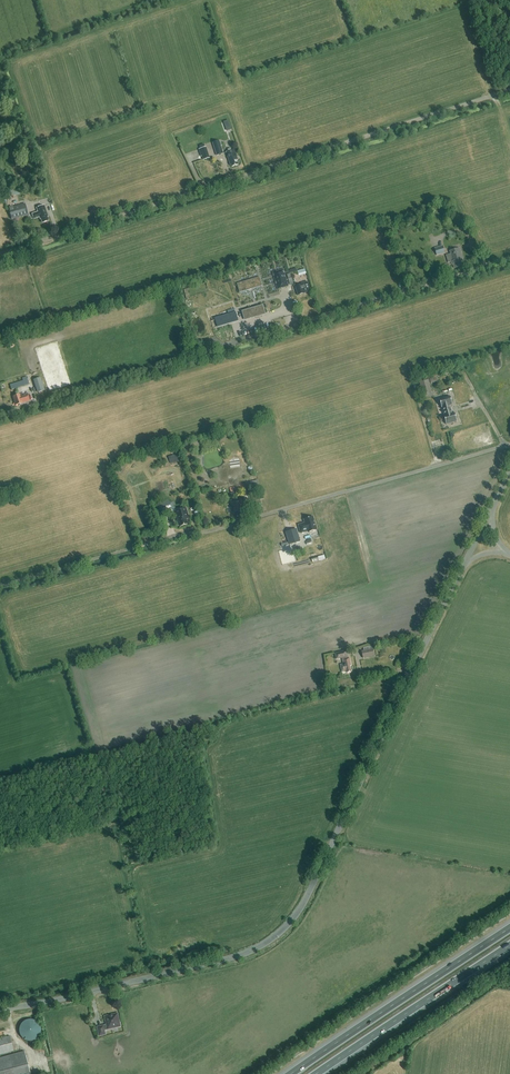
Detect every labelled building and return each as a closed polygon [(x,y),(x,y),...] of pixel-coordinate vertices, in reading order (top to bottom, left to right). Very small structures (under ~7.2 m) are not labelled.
[(223,153),(220,145),(219,141),(213,143),(216,155),(223,153)] [(209,158),(206,148),(200,149),(204,160),(209,158)] [(232,167),(238,165),(237,160),(238,160),(235,149),(226,152),(231,165),(232,165),(232,167)] [(12,219),(28,215),(25,204),(9,208),(12,219)] [(43,223),(48,221),(47,217),(48,217),(44,206),(37,208),(38,212),(32,214),(34,219),(40,217),(40,219),(41,219),(43,223)] [(436,255),(444,253),(443,246),(434,248),(436,255)] [(464,262),(460,249),(451,252),(454,262),(452,262),(452,265),(454,264),(455,269),(463,267),(461,263),(464,262)] [(273,272),(277,289),(288,286),(284,269),(273,272)] [(263,306),(257,308),(252,289),(261,286),(260,279),(255,281),(254,279),(250,280),(242,283),(243,284),(238,286),(240,292),(250,289),(255,308),(243,312),(245,318),(264,313),(263,306)] [(309,288),(307,282),(301,283),(302,285),(296,287),(298,295),(305,294),(304,290),(309,288)] [(238,321),(236,312),(216,318),(218,326),(238,321)] [(420,380),(425,397),(432,395),(429,383),(438,381),(436,375),(420,380)] [(29,384),(28,379),(27,376),(22,378),(23,381),(19,382),(10,385),(12,389),(29,384)] [(40,378),(34,380),(38,392),(44,391),(40,378)] [(22,403),(30,400),(28,393),(20,395),(20,394),(13,396),(16,405),(22,403)] [(451,396),(440,399),(442,408),(443,407),(445,416),(447,424),(458,421),(455,413),(453,414),(451,405),(453,405),(451,396)] [(246,490),(259,486),(258,480),(252,481),(245,483),(230,487),(232,496),(241,494),(240,491),(246,489),(246,490)] [(186,506),(175,509),(175,507),(172,508),(169,499),(158,502),(159,505),(161,514),(175,510),(177,516),(176,517),(178,523),(179,522),(180,526),(188,523),(186,518),(189,518),(186,506)] [(236,511),(237,515),(239,515),(240,517),(245,516),(243,509),(244,509),(242,499),(232,502),(234,512),(236,511)] [(253,509),(262,507),(260,499),(251,501),(253,509)] [(307,524),(300,526),(300,527),(302,534),(309,532),(309,534),(318,531),(314,518),(306,521),(307,524)] [(286,532),(289,543),(300,540),(297,529),(286,532)] [(374,655),(373,648),(376,648),(376,645),(363,648),(364,650),(362,651),(364,658),(374,655)] [(350,658),(348,658),(347,656),(348,656),(347,651),(335,653),(336,659),(342,657),(342,659),(343,659),(344,664),(342,665),(343,667),(342,667),(343,671),(346,670),(347,672),(351,671),(350,665),(351,665),(350,658)] [(118,1014),(106,1017),(108,1026),(99,1028),(98,1027),(100,1035),(106,1034),(105,1030),(113,1028),(112,1028),(117,1027),(121,1026),(120,1020),(119,1020),(118,1014)] [(29,1019),(27,1019),(26,1020),(24,1021),(23,1022),(22,1023),(21,1024),(20,1025),(20,1027),(19,1028),(19,1030),(19,1032),(20,1033),(20,1035),(21,1036),(22,1037),(23,1038),(24,1039),(25,1040),(27,1041),(28,1041),(30,1041),(32,1041),(33,1041),(35,1040),(36,1040),(37,1039),(38,1038),(39,1036),(40,1035),(41,1034),(41,1032),(41,1030),(41,1029),(41,1027),(40,1026),(40,1024),(39,1023),(38,1022),(36,1021),(35,1020),(34,1020),(32,1019),(31,1019),(29,1019)] [(10,1036),(0,1038),(0,1055),(14,1051),(10,1036)] [(24,1051),(0,1058),(0,1073),(30,1073),(24,1051)]
